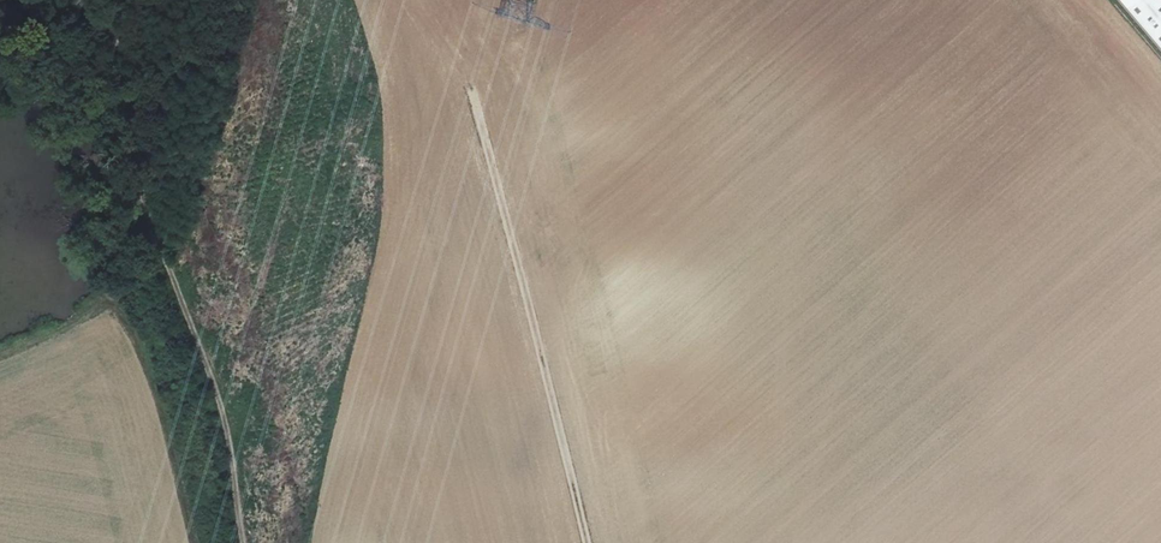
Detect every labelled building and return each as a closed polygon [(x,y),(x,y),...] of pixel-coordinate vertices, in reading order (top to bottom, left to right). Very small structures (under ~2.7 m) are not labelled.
[(1160,51),(1160,0),(1118,0),(1160,51)]
